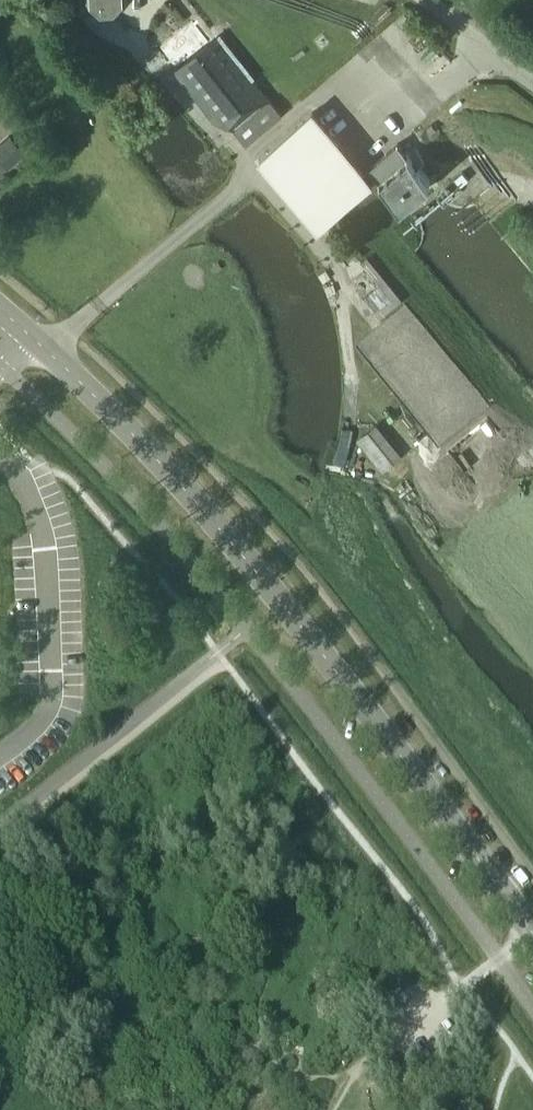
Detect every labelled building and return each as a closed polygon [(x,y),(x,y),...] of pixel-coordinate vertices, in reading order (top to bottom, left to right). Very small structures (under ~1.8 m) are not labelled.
[(86,2),(99,13),(114,13),(117,12),(128,0),(86,0),(86,2)] [(190,25),(155,52),(171,73),(176,69),(206,46),(190,25)] [(269,100),(251,79),(217,37),(206,46),(176,69),(214,117),(220,112),(234,129),(242,123),(269,100)] [(364,171),(312,111),(258,157),(316,226),(375,175),(401,205),(430,180),(398,142),(368,167),(364,171)] [(436,128),(432,122),(427,127),(431,132),(436,128)] [(4,163),(7,166),(23,152),(9,135),(0,143),(0,167),(4,163)]
